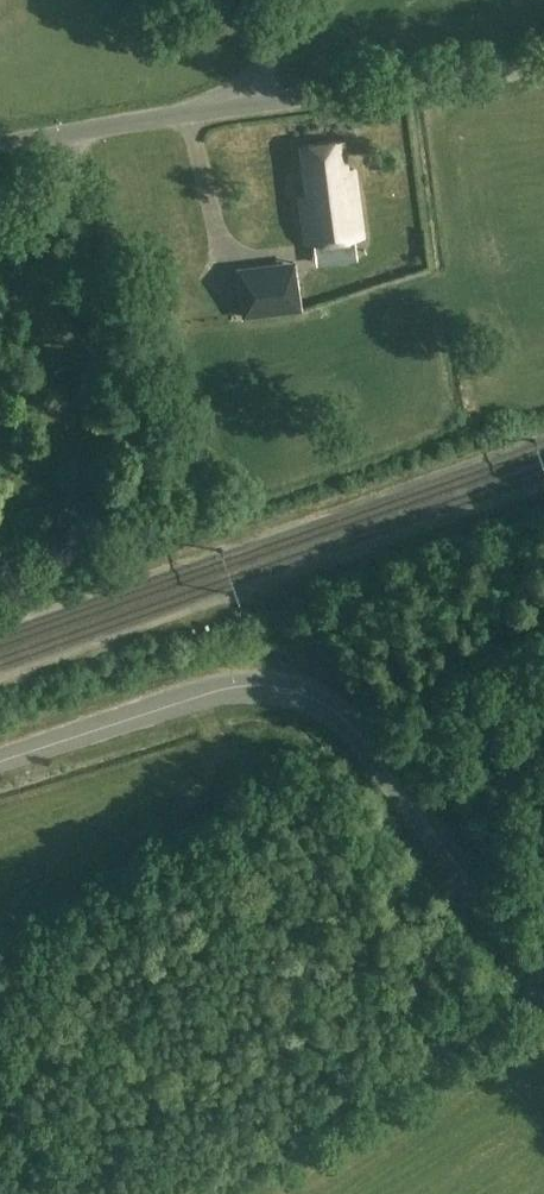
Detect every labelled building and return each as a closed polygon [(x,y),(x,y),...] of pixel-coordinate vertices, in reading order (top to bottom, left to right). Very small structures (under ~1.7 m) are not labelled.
[(306,245),(362,238),(353,169),(346,170),(342,140),(300,146),(307,196),(299,197),(306,245)] [(238,276),(243,316),(300,310),(295,269),(265,272),(269,296),(243,299),(240,276),(238,276)]
